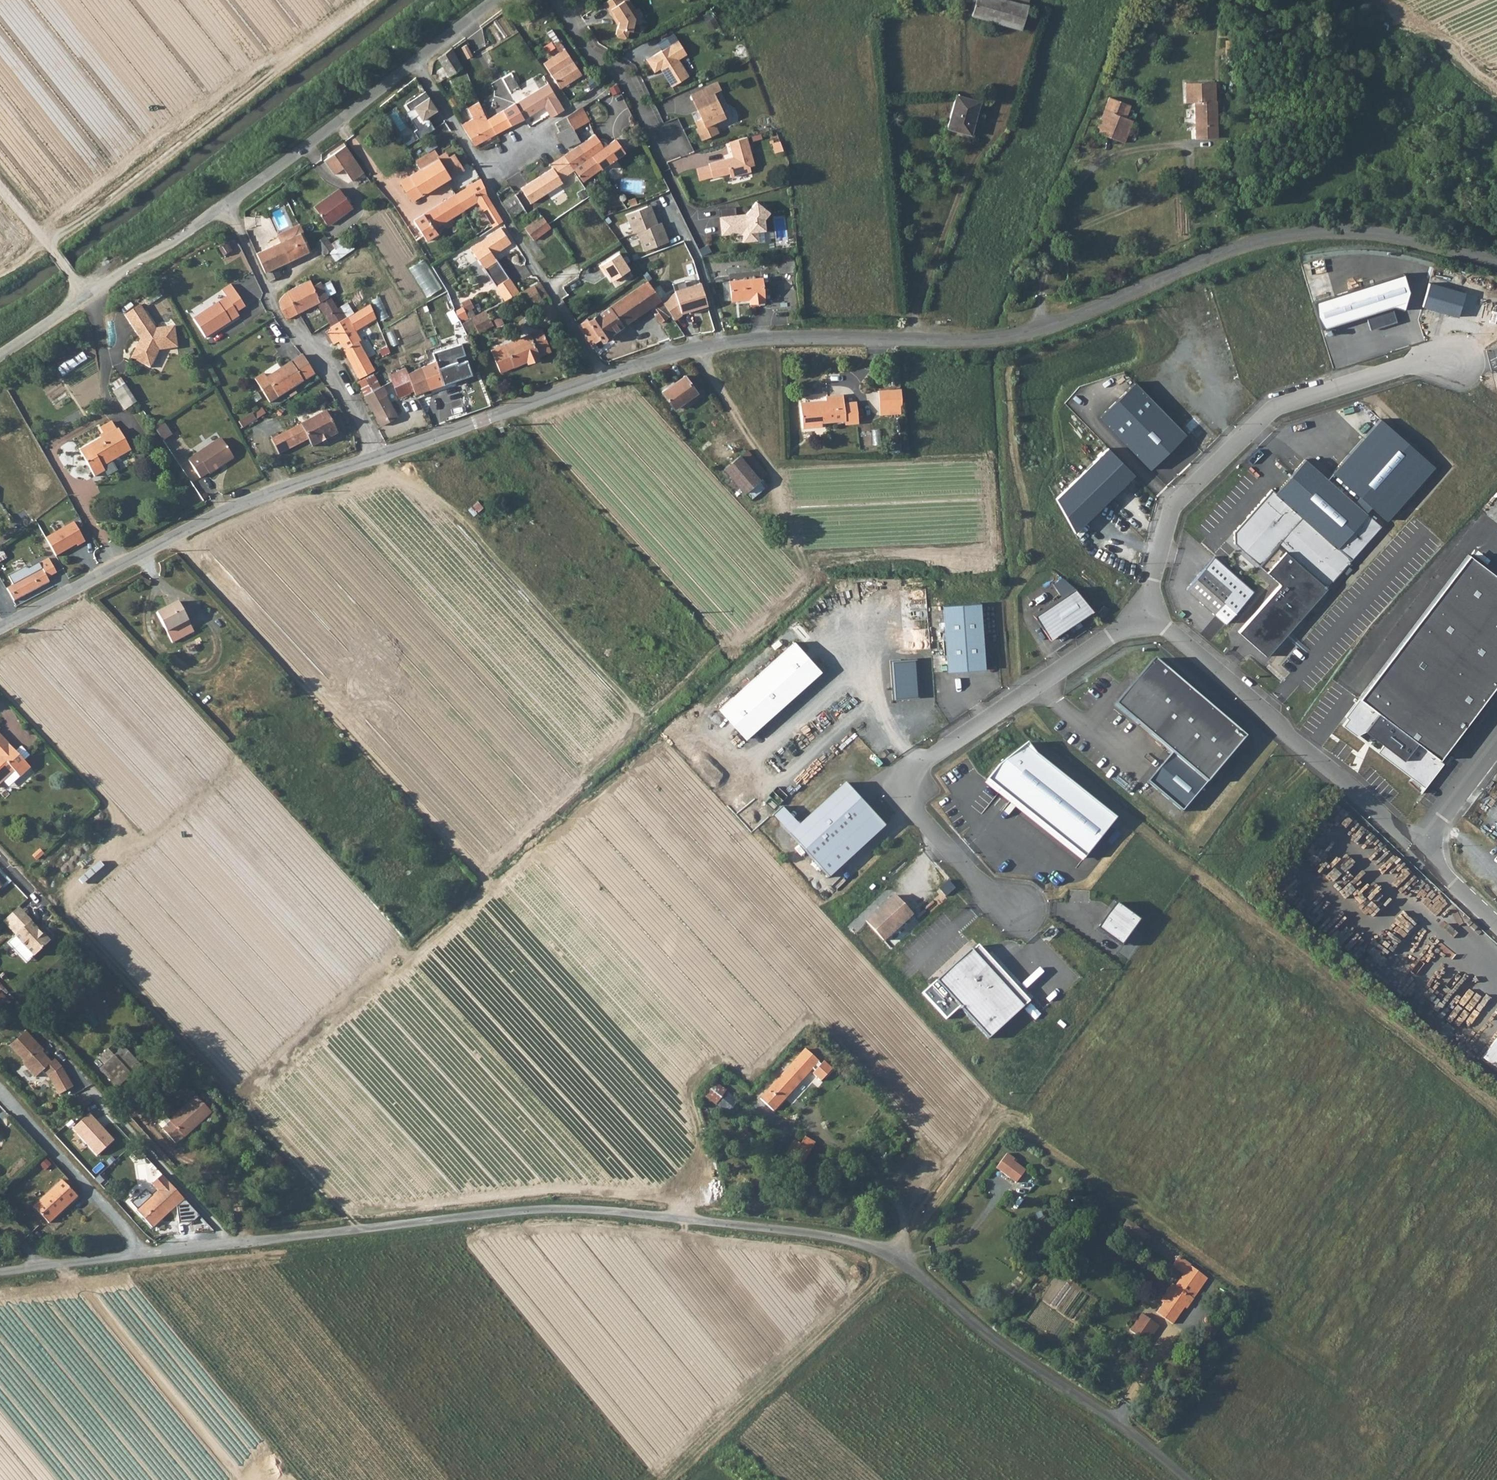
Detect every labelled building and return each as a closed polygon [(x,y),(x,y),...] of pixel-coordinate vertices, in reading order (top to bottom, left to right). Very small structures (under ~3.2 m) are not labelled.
[(620,0),(607,0),(601,4),(611,19),(613,17),(617,23),(616,27),(614,35),(616,38),(622,40),(625,38),(627,32),(630,32),(633,20),(629,14),(634,11),(626,0),(624,0),(621,2),(620,0)] [(969,17),(1019,31),(1027,0),(974,0),(969,17)] [(637,9),(634,11),(629,14),(633,20),(640,15),(637,9)] [(547,46),(549,49),(552,47),(557,53),(541,64),(559,90),(580,76),(550,31),(546,34),(550,40),(543,45),(545,47),(547,46)] [(655,44),(659,51),(676,41),(671,34),(655,44)] [(684,54),(676,41),(659,51),(644,61),(652,73),(660,68),(663,73),(662,76),(670,87),(686,76),(676,60),(684,54)] [(456,62),(450,49),(437,59),(446,69),(456,62)] [(509,73),(499,78),(508,95),(517,89),(509,73)] [(1193,103),(1194,124),(1197,124),(1197,131),(1194,131),(1195,139),(1217,138),(1215,102),(1214,102),(1213,82),(1184,83),(1184,103),(1193,103)] [(546,84),(512,104),(501,111),(501,112),(509,127),(542,108),(549,118),(562,110),(546,84)] [(716,84),(703,89),(706,96),(692,103),(700,120),(696,122),(698,127),(696,128),(696,130),(695,130),(700,141),(716,134),(712,124),(723,119),(712,94),(719,91),(716,84)] [(703,89),(689,96),(692,103),(706,96),(703,89)] [(446,91),(441,94),(445,100),(449,97),(446,91)] [(419,139),(435,129),(427,117),(438,110),(426,92),(404,106),(408,112),(414,108),(419,115),(411,120),(417,129),(414,131),(419,139)] [(978,103),(955,96),(946,130),(970,136),(978,103)] [(1129,106),(1120,102),(1108,98),(1094,133),(1122,143),(1131,121),(1124,119),(1129,106)] [(494,135),(485,120),(478,102),(465,110),(472,121),(462,127),(464,133),(473,146),(494,135)] [(573,130),(588,122),(580,108),(554,124),(558,133),(570,126),(573,130)] [(485,120),(494,135),(509,127),(501,112),(485,120)] [(570,126),(558,133),(556,134),(564,149),(580,142),(573,130),(570,126)] [(403,138),(407,146),(417,141),(414,133),(403,138)] [(587,159),(589,158),(598,170),(623,153),(613,140),(602,148),(593,135),(578,146),(587,159)] [(752,167),(745,138),(727,143),(731,158),(731,161),(726,162),(726,160),(707,165),(707,166),(710,178),(711,179),(728,175),(729,178),(749,173),(748,168),(752,167)] [(771,145),(775,155),(782,152),(778,143),(771,145)] [(354,182),(366,173),(347,146),(326,161),(335,174),(344,168),(354,182)] [(589,158),(587,159),(578,146),(567,154),(562,157),(571,172),(573,171),(581,182),(598,170),(589,158)] [(438,158),(433,150),(416,161),(421,169),(438,158)] [(441,163),(446,159),(443,155),(438,158),(441,163)] [(446,159),(441,163),(450,178),(462,171),(453,155),(446,159)] [(551,169),(558,179),(571,172),(562,157),(549,165),(551,169)] [(422,195),(450,178),(441,163),(438,158),(421,169),(409,177),(422,195)] [(710,178),(707,166),(694,169),(698,181),(710,178)] [(558,179),(551,169),(546,173),(520,190),(529,205),(561,184),(558,179)] [(422,195),(409,177),(399,182),(412,200),(422,195)] [(481,179),(455,195),(464,209),(477,201),(492,224),(502,218),(487,195),(485,185),(481,179)] [(325,218),(351,201),(340,187),(315,205),(325,218)] [(500,203),(514,194),(508,187),(496,195),(500,203)] [(514,194),(500,203),(512,225),(527,215),(514,194)] [(464,209),(455,195),(429,211),(415,220),(428,239),(438,233),(435,228),(464,209)] [(627,200),(629,208),(636,205),(633,198),(627,200)] [(354,205),(351,201),(325,218),(329,224),(354,205)] [(769,214),(755,203),(745,216),(742,219),(738,219),(735,217),(730,217),(731,225),(719,226),(720,237),(732,235),(736,231),(740,234),(740,235),(741,244),(756,242),(755,233),(764,232),(763,221),(769,214)] [(651,206),(626,215),(633,235),(637,233),(658,225),(651,206)] [(532,241),(549,228),(540,217),(523,229),(532,241)] [(718,218),(719,226),(731,225),(730,217),(718,218)] [(492,224),(494,227),(503,221),(502,218),(492,224)] [(662,223),(658,225),(637,233),(645,253),(670,244),(662,223)] [(277,234),(280,241),(301,232),(303,231),(300,224),(277,234)] [(501,228),(471,248),(493,281),(498,277),(497,275),(504,270),(492,253),(510,241),(501,228)] [(280,241),(256,252),(269,280),(280,276),(276,266),(309,250),(301,232),(280,241)] [(706,247),(697,251),(701,258),(710,254),(706,247)] [(340,256),(334,249),(329,251),(336,260),(340,256)] [(596,267),(601,274),(604,272),(606,274),(605,276),(609,282),(627,270),(616,254),(596,267)] [(412,267),(429,297),(444,288),(427,259),(412,267)] [(791,263),(775,265),(776,276),(792,275),(791,263)] [(493,281),(497,286),(509,277),(504,270),(497,275),(498,277),(493,281)] [(1403,273),(1312,302),(1320,330),(1365,316),(1370,331),(1396,322),(1392,307),(1403,310),(1408,292),(1403,273)] [(699,276),(674,280),(675,287),(700,283),(699,276)] [(497,286),(506,300),(519,293),(519,292),(509,277),(497,286)] [(333,302),(338,298),(338,297),(335,293),(328,295),(320,281),(312,285),(309,279),(287,290),(279,300),(280,306),(286,319),(317,303),(332,325),(346,316),(340,306),(337,308),(333,302)] [(746,300),(749,300),(750,304),(761,303),(759,279),(727,282),(729,302),(746,300)] [(587,321),(586,320),(577,326),(590,346),(599,340),(601,343),(611,336),(610,335),(652,306),(657,314),(654,317),(660,325),(665,321),(675,334),(680,331),(673,321),(661,304),(645,281),(587,321)] [(1434,283),(1426,309),(1460,320),(1469,294),(1434,283)] [(227,298),(195,318),(206,336),(239,316),(237,312),(246,306),(232,284),(222,290),(227,298)] [(534,285),(520,292),(519,292),(519,293),(521,293),(529,311),(537,308),(535,303),(542,300),(534,285)] [(675,293),(661,304),(673,321),(683,315),(708,307),(701,285),(675,293)] [(125,316),(130,323),(146,312),(141,305),(125,316)] [(478,331),(493,324),(500,321),(503,320),(496,305),(471,317),(478,331)] [(451,318),(457,315),(453,308),(447,312),(451,318)] [(157,328),(146,312),(130,323),(141,339),(132,358),(152,367),(160,350),(178,348),(176,326),(157,328)] [(358,335),(346,316),(332,325),(334,327),(328,331),(335,343),(340,340),(346,348),(344,349),(360,377),(374,370),(358,342),(361,340),(360,338),(361,336),(360,334),(358,335)] [(464,328),(461,322),(459,319),(455,321),(459,330),(464,328)] [(504,331),(500,321),(493,324),(498,334),(504,331)] [(542,330),(491,350),(499,372),(539,358),(539,357),(551,352),(542,330)] [(431,354),(434,361),(444,383),(472,374),(467,360),(454,365),(447,348),(431,354)] [(302,355),(266,378),(258,383),(270,402),(314,373),(302,355)] [(434,361),(420,367),(428,389),(444,383),(434,361)] [(407,372),(413,388),(415,393),(428,389),(420,367),(407,372)] [(413,388),(407,372),(407,371),(391,378),(398,395),(413,388)] [(255,379),(258,383),(266,378),(263,373),(255,379)] [(365,395),(380,386),(373,373),(358,382),(365,395)] [(684,377),(662,392),(674,409),(697,394),(684,377)] [(126,407),(137,400),(125,381),(115,389),(126,407)] [(383,384),(380,386),(365,395),(372,407),(389,399),(386,394),(388,392),(383,384)] [(335,407),(338,405),(327,386),(319,391),(328,405),(331,402),(335,407)] [(885,405),(898,404),(897,386),(874,387),(876,412),(885,412),(885,405)] [(820,423),(819,419),(843,417),(841,400),(840,393),(823,395),(824,398),(815,399),(815,402),(798,404),(800,425),(820,423)] [(399,415),(389,399),(372,407),(382,425),(399,415)] [(853,400),(841,400),(843,417),(843,421),(855,420),(853,400)] [(325,412),(271,439),(279,453),(308,439),(312,446),(337,433),(325,412)] [(239,421),(243,428),(257,419),(252,413),(239,421)] [(104,434),(80,447),(93,473),(104,467),(108,469),(112,467),(113,464),(111,458),(130,449),(119,427),(116,429),(111,419),(100,425),(104,434)] [(1274,493),(1270,490),(1232,533),(1233,544),(1278,584),(1236,631),(1266,657),(1432,469),(1377,420),(1326,478),(1305,459),(1274,493)] [(164,421),(155,427),(164,441),(172,435),(164,421)] [(222,438),(189,459),(201,477),(208,472),(209,473),(234,457),(222,438)] [(1108,449),(1056,500),(1074,534),(1134,475),(1108,449)] [(757,482),(764,477),(745,452),(738,458),(757,482)] [(722,471),(741,495),(757,482),(738,458),(722,471)] [(74,522),(46,538),(56,556),(77,544),(78,546),(85,542),(74,522)] [(1361,699),(1440,760),(1496,684),(1496,576),(1469,554),(1361,699)] [(28,565),(9,574),(14,582),(10,584),(17,598),(50,582),(47,577),(56,572),(48,557),(29,567),(28,565)] [(1205,566),(1187,587),(1215,612),(1234,591),(1205,566)] [(1077,583),(1034,614),(1049,636),(1092,605),(1077,583)] [(177,599),(155,611),(171,640),(192,628),(177,599)] [(943,603),(947,669),(982,668),(978,601),(943,603)] [(791,642),(716,708),(743,738),(818,672),(791,642)] [(1209,787),(1251,730),(1161,651),(1117,706),(1209,787)] [(915,658),(888,659),(891,698),(917,696),(915,658)] [(8,774),(14,780),(27,769),(0,738),(0,781),(8,774)] [(1029,751),(1023,741),(993,762),(982,780),(1082,857),(1112,817),(1029,751)] [(787,812),(775,821),(834,881),(892,825),(850,779),(801,824),(787,812)] [(1366,847),(1376,836),(1365,827),(1355,838),(1366,847)] [(894,894),(867,921),(885,940),(913,913),(894,894)] [(1111,902),(1094,928),(1117,946),(1135,919),(1111,902)] [(30,956),(47,941),(24,915),(10,927),(14,932),(11,935),(30,956)] [(967,942),(919,986),(941,1010),(954,998),(985,1031),(1020,999),(967,942)] [(36,1048),(38,1046),(24,1031),(8,1045),(22,1060),(21,1064),(33,1077),(41,1069),(47,1076),(57,1094),(70,1087),(58,1065),(52,1058),(48,1062),(40,1052),(36,1048)] [(1496,1070),(1496,1039),(1482,1058),(1496,1070)] [(805,1047),(759,1099),(772,1109),(818,1060),(805,1047)] [(112,1057),(102,1066),(98,1070),(115,1089),(136,1071),(118,1051),(112,1057)] [(97,1061),(102,1066),(112,1057),(107,1052),(97,1061)] [(715,1083),(705,1095),(728,1114),(738,1101),(715,1083)] [(172,1123),(164,1130),(176,1143),(184,1135),(185,1137),(212,1112),(197,1096),(170,1121),(172,1123)] [(791,1158),(800,1163),(814,1142),(803,1136),(799,1143),(791,1158)] [(792,1139),(784,1154),(791,1158),(799,1143),(792,1139)] [(1006,1152),(996,1167),(1016,1182),(1025,1169),(1015,1161),(1016,1159),(1006,1152)] [(149,1226),(182,1198),(160,1174),(138,1196),(143,1202),(135,1210),(149,1226)] [(61,1179),(32,1206),(47,1222),(76,1195),(61,1179)] [(1136,1226),(1132,1237),(1145,1243),(1150,1231),(1136,1226)] [(1189,1266),(1174,1287),(1164,1302),(1179,1313),(1185,1305),(1190,1296),(1193,1298),(1201,1285),(1197,1282),(1202,1275),(1189,1266)] [(1197,1282),(1201,1285),(1206,1278),(1202,1275),(1197,1282)] [(1171,1285),(1161,1300),(1164,1302),(1174,1287),(1171,1285)] [(1185,1305),(1187,1307),(1193,1298),(1190,1296),(1185,1305)] [(1158,1312),(1172,1323),(1179,1313),(1164,1302),(1158,1312)] [(1141,1312),(1130,1327),(1146,1339),(1157,1323),(1141,1312)]
